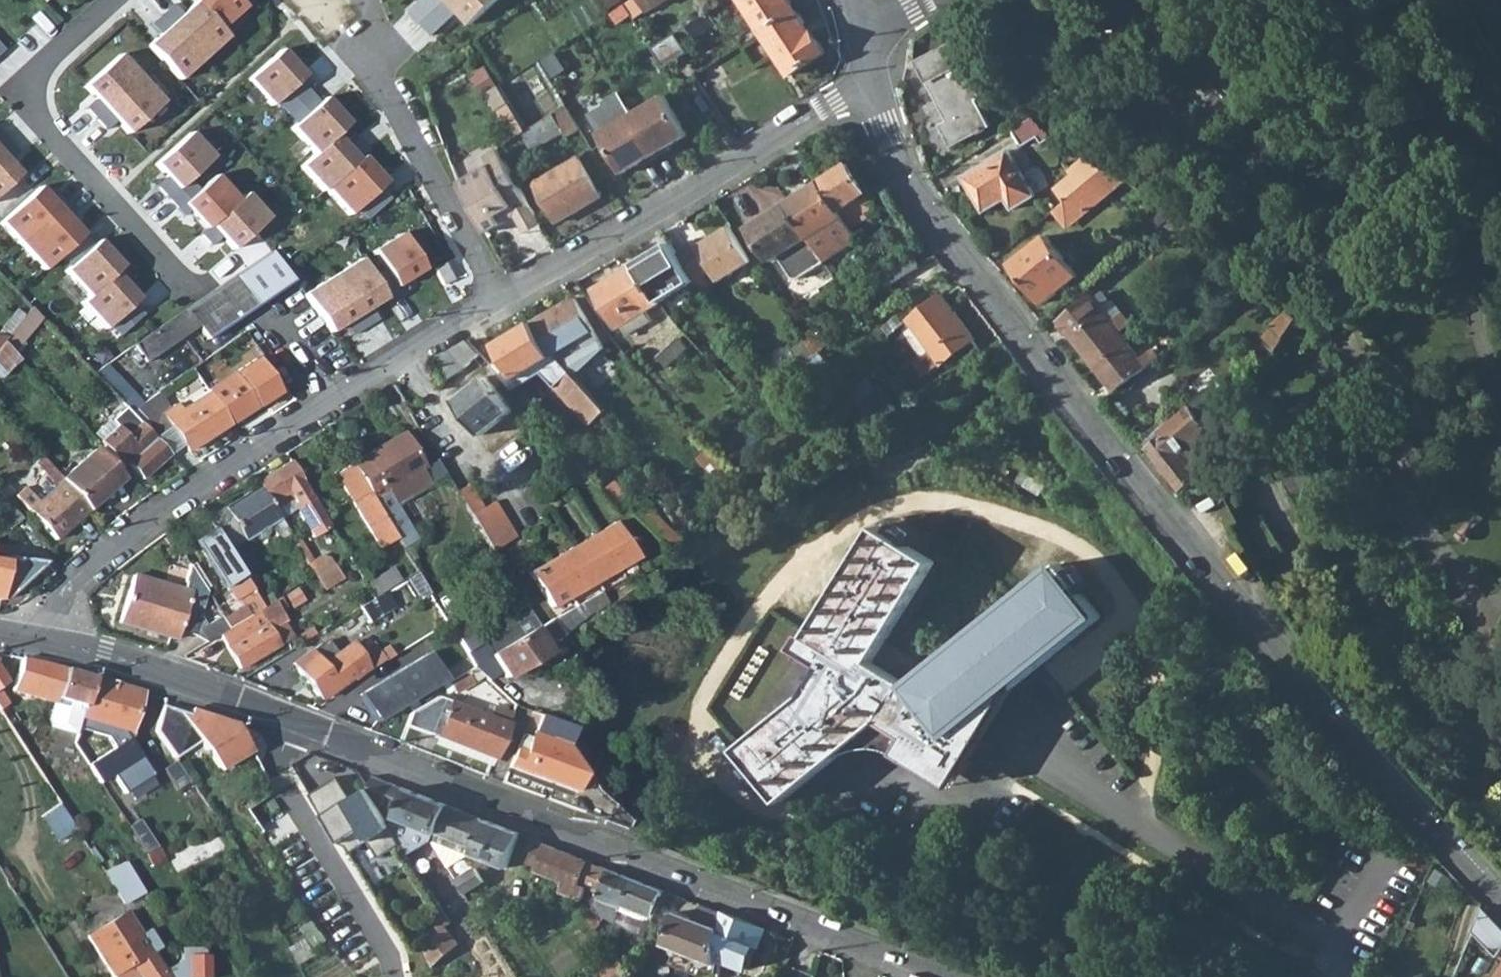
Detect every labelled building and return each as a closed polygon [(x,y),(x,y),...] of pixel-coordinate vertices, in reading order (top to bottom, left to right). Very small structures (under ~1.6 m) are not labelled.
[(203,4),(227,32),(252,9),(243,0),(198,0),(203,4)] [(416,12),(428,26),(458,0),(431,0),(416,12)] [(428,26),(438,37),(465,13),(476,26),(506,0),(458,0),(428,26)] [(630,26),(648,13),(639,0),(630,0),(618,8),(630,26)] [(648,13),(667,0),(639,0),(648,13)] [(762,33),(796,11),(789,0),(740,0),(762,33)] [(227,32),(203,4),(155,46),(186,82),(234,40),(227,32)] [(796,11),(762,33),(790,76),(826,53),(813,32),(810,33),(802,19),(796,11)] [(679,31),(686,41),(714,23),(708,12),(679,31)] [(510,33),(519,27),(514,20),(506,26),(510,33)] [(679,31),(654,48),(660,58),(686,41),(679,31)] [(972,80),(979,76),(962,44),(920,65),(949,122),(943,125),(954,144),(988,124),(975,101),(982,97),(972,80)] [(251,82),(276,109),(313,76),(289,49),(251,82)] [(126,60),(88,91),(131,141),(168,109),(126,60)] [(510,104),(499,87),(484,97),(495,115),(510,104)] [(294,130),(320,159),(344,138),(358,125),(331,96),(294,130)] [(634,116),(658,159),(672,152),(670,148),(689,138),(666,97),(634,116)] [(554,114),(563,132),(567,138),(580,130),(568,107),(567,106),(554,114)] [(563,132),(554,114),(524,133),(534,151),(563,132)] [(644,167),(658,159),(634,116),(600,134),(623,174),(642,164),(644,167)] [(1034,118),(1013,131),(1022,147),(1038,137),(1043,144),(1054,137),(1034,118)] [(199,136),(162,167),(184,193),(222,162),(199,136)] [(309,169),(331,194),(366,163),(344,138),(320,159),(309,169)] [(532,210),(499,150),(485,157),(490,165),(461,183),(486,234),(532,210)] [(1012,210),(1035,198),(1007,151),(964,178),(983,211),(1005,198),(1012,210)] [(0,155),(0,202),(28,176),(4,152),(0,155)] [(535,183),(556,223),(600,198),(578,159),(535,183)] [(366,163),(331,194),(351,216),(389,182),(368,160),(366,163)] [(820,180),(840,211),(867,193),(847,163),(821,180),(820,180)] [(1096,176),(1087,166),(1071,180),(1079,190),(1096,176)] [(1060,206),(1069,218),(1118,178),(1105,169),(1096,176),(1079,190),(1060,206)] [(215,227),(243,204),(221,177),(189,204),(211,230),(215,227)] [(840,211),(820,180),(786,202),(824,262),(859,240),(851,228),(840,211)] [(27,248),(65,213),(44,190),(6,226),(27,248)] [(876,207),(867,193),(840,211),(851,228),(878,210),(876,207)] [(243,204),(215,227),(238,253),(274,221),(253,196),(243,204)] [(786,202),(747,227),(769,261),(777,256),(793,282),(824,262),(786,202)] [(541,227),(532,210),(516,219),(526,236),(541,227)] [(65,213),(27,248),(50,273),(89,238),(65,213)] [(733,231),(702,250),(698,246),(679,257),(695,283),(695,284),(697,288),(717,276),(724,286),(756,266),(733,231)] [(411,236),(382,254),(403,289),(432,272),(411,236)] [(1043,303),(1076,275),(1047,241),(1014,268),(1043,303)] [(70,272),(94,299),(121,276),(127,270),(104,243),(70,272)] [(695,283),(679,257),(670,243),(637,263),(636,264),(655,299),(659,304),(660,305),(695,283)] [(274,253),(136,345),(147,362),(198,330),(205,341),(294,283),(274,253)] [(920,267),(912,253),(880,274),(889,286),(920,267)] [(366,258),(313,291),(339,333),(392,300),(366,258)] [(636,264),(593,289),(613,324),(617,322),(641,307),(655,299),(636,264)] [(94,299),(87,307),(110,332),(144,301),(121,276),(94,299)] [(946,363),(977,338),(942,295),(911,319),(946,363)] [(1158,358),(1152,349),(1140,358),(1118,330),(1121,326),(1118,322),(1124,317),(1112,301),(1101,309),(1091,297),(1059,323),(1115,393),(1158,358)] [(599,342),(575,298),(533,323),(549,352),(552,352),(572,341),(579,353),(599,342)] [(647,316),(641,307),(617,322),(622,331),(647,316)] [(2,344),(9,352),(38,316),(31,308),(6,339),(2,344)] [(1302,319),(1291,309),(1274,325),(1277,328),(1287,341),(1302,319)] [(552,352),(549,352),(533,323),(532,323),(495,345),(512,374),(517,377),(541,363),(557,383),(555,385),(576,410),(579,409),(594,399),(552,352)] [(1287,341),(1277,328),(1267,339),(1266,338),(1254,349),(1269,366),(1279,353),(1287,341)] [(823,352),(810,333),(803,338),(804,340),(816,357),(820,353),(823,352)] [(664,364),(686,344),(676,335),(655,354),(664,364)] [(468,340),(446,352),(431,361),(445,381),(466,367),(480,356),(468,340)] [(802,365),(816,357),(804,340),(790,348),(802,365)] [(17,360),(10,353),(9,352),(2,344),(0,346),(0,377),(17,360)] [(207,392),(228,425),(276,394),(254,360),(206,391),(207,392)] [(480,434),(512,409),(486,376),(454,401),(480,434)] [(167,410),(156,393),(135,409),(158,435),(172,427),(187,452),(228,425),(207,392),(178,412),(174,405),(167,410)] [(1192,410),(1149,444),(1188,492),(1208,475),(1212,430),(1213,428),(1211,427),(1211,426),(1218,413),(1219,410),(1220,408),(1207,393),(1190,407),(1192,410)] [(168,454),(138,422),(123,437),(113,426),(97,442),(122,469),(127,463),(142,479),(168,454)] [(401,549),(417,540),(395,505),(429,484),(421,469),(422,468),(402,433),(350,465),(395,539),(401,549)] [(1411,474),(1427,460),(1404,434),(1388,448),(1411,474)] [(87,510),(121,480),(93,449),(59,479),(87,510)] [(54,540),(87,510),(59,479),(41,458),(34,464),(47,480),(30,496),(36,504),(27,510),(54,540)] [(309,496),(289,461),(256,483),(258,487),(272,510),(291,499),(294,505),(292,506),(311,538),(329,528),(309,496)] [(350,465),(335,474),(382,548),(395,539),(350,465)] [(640,486),(624,469),(603,488),(661,549),(669,544),(659,534),(662,531),(630,496),(640,486)] [(2,499),(11,491),(1,480),(0,481),(0,496),(2,499)] [(468,484),(454,492),(490,551),(514,536),(493,500),(482,506),(468,484)] [(270,527),(278,540),(287,535),(272,510),(258,487),(205,520),(212,529),(226,551),(245,540),(247,541),(270,527)] [(27,510),(36,504),(30,496),(24,489),(16,497),(27,510)] [(20,519),(2,499),(0,496),(0,513),(11,526),(20,519)] [(548,608),(629,555),(607,521),(527,574),(548,608)] [(937,564),(879,528),(857,565),(862,568),(914,599),(915,600),(937,564)] [(218,572),(228,586),(225,587),(234,601),(236,600),(241,608),(231,614),(213,587),(205,592),(206,593),(221,618),(228,630),(239,623),(262,609),(259,603),(237,567),(226,551),(212,529),(194,541),(206,560),(209,558),(218,572)] [(180,551),(175,567),(169,565),(163,586),(131,578),(118,624),(173,641),(177,631),(193,635),(206,593),(205,592),(191,569),(190,568),(180,551)] [(3,600),(43,563),(4,556),(3,561),(0,561),(0,600),(3,600)] [(306,565),(314,578),(316,576),(328,569),(324,562),(319,556),(306,565)] [(216,585),(211,576),(218,572),(209,558),(206,560),(191,569),(205,592),(213,587),(216,585)] [(333,566),(329,559),(324,562),(328,569),(333,566)] [(1061,565),(1029,591),(1071,642),(1104,616),(1061,565)] [(328,569),(316,576),(321,585),(339,574),(333,566),(328,569)] [(416,574),(412,567),(405,571),(409,578),(416,574)] [(889,640),(914,599),(862,568),(818,642),(808,636),(799,652),(827,668),(807,702),(775,727),(817,778),(868,736),(933,776),(934,774),(943,759),(966,773),(970,776),(978,763),(959,751),(970,733),(964,729),(1043,666),(1071,642),(1029,591),(936,668),(889,640)] [(392,569),(368,585),(376,598),(381,595),(401,583),(392,569)] [(498,669),(503,679),(545,653),(540,646),(558,635),(601,604),(595,593),(537,628),(528,615),(516,624),(522,636),(490,656),(498,669)] [(369,624),(390,610),(381,595),(376,598),(372,601),(360,608),(369,624)] [(277,645),(265,625),(275,618),(279,615),(277,611),(285,606),(280,599),(267,606),(262,609),(239,623),(247,636),(227,649),(239,669),(277,645)] [(416,613),(424,608),(421,604),(413,608),(416,613)] [(449,629),(465,655),(483,644),(516,624),(528,615),(524,608),(478,636),(467,618),(449,629)] [(193,635),(206,643),(228,630),(221,618),(193,635)] [(285,640),(282,630),(275,618),(265,625),(277,645),(285,640)] [(367,672),(382,661),(372,644),(337,665),(323,643),(289,665),(319,700),(351,675),(355,679),(367,672)] [(465,655),(473,668),(486,681),(498,669),(490,656),(483,644),(465,655)] [(428,655),(359,696),(375,722),(444,682),(428,655)] [(77,730),(92,677),(57,667),(41,663),(20,659),(15,680),(25,683),(22,694),(53,703),(49,719),(55,730),(70,735),(67,743),(73,745),(75,738),(76,734),(77,730)] [(449,686),(454,694),(470,684),(464,675),(449,686)] [(152,695),(117,684),(92,677),(77,730),(101,738),(106,726),(128,732),(134,715),(145,718),(152,695)] [(509,716),(491,708),(486,718),(436,698),(410,714),(404,727),(491,761),(509,716)] [(174,762),(203,746),(220,774),(252,756),(234,724),(194,709),(192,715),(162,705),(153,734),(171,758),(173,761),(174,762)] [(541,719),(535,734),(532,733),(523,755),(515,751),(508,769),(571,793),(579,776),(565,751),(573,734),(541,719)] [(817,778),(775,727),(743,754),(784,805),(796,795),(817,778)] [(959,751),(978,763),(989,745),(970,733),(959,751)] [(151,773),(128,738),(85,763),(97,782),(112,772),(122,791),(151,773)] [(966,773),(943,759),(934,774),(957,788),(966,773)] [(173,761),(161,768),(173,788),(187,780),(174,762),(173,761)] [(433,842),(448,805),(373,776),(368,787),(372,793),(391,826),(433,842)] [(404,849),(391,826),(372,793),(355,803),(342,781),(313,799),(339,843),(347,847),(354,857),(372,845),(382,863),(404,849)] [(75,829),(59,804),(40,817),(57,841),(75,829)] [(510,864),(522,834),(448,805),(433,842),(481,860),(500,868),(503,861),(510,864)] [(156,848),(138,821),(127,827),(144,853),(156,848)] [(579,887),(590,861),(534,839),(526,862),(536,866),(534,872),(564,884),(560,893),(580,902),(577,908),(587,920),(598,895),(579,887)] [(481,860),(433,842),(456,882),(477,870),(481,860)] [(1451,891),(1458,877),(1438,856),(1428,880),(1451,891)] [(500,868),(507,870),(510,864),(503,861),(500,868)] [(616,922),(633,878),(590,861),(579,887),(598,895),(587,920),(595,930),(601,929),(608,918),(616,922)] [(142,893),(124,863),(104,872),(124,904),(142,893)] [(485,883),(477,870),(456,882),(464,895),(485,883)] [(640,937),(659,888),(633,878),(616,922),(640,937)] [(678,912),(666,944),(719,964),(721,941),(723,913),(705,906),(699,921),(678,912)] [(1500,952),(1500,924),(1485,907),(1475,930),(1499,955),(1500,952)] [(156,964),(124,912),(87,935),(112,976),(134,976),(136,976),(137,976),(164,976),(156,964)] [(745,968),(761,927),(723,913),(721,941),(730,945),(724,959),(745,968)] [(444,930),(432,940),(423,947),(433,968),(458,946),(444,930)] [(628,974),(614,961),(601,974),(604,976),(625,976),(628,974)]
